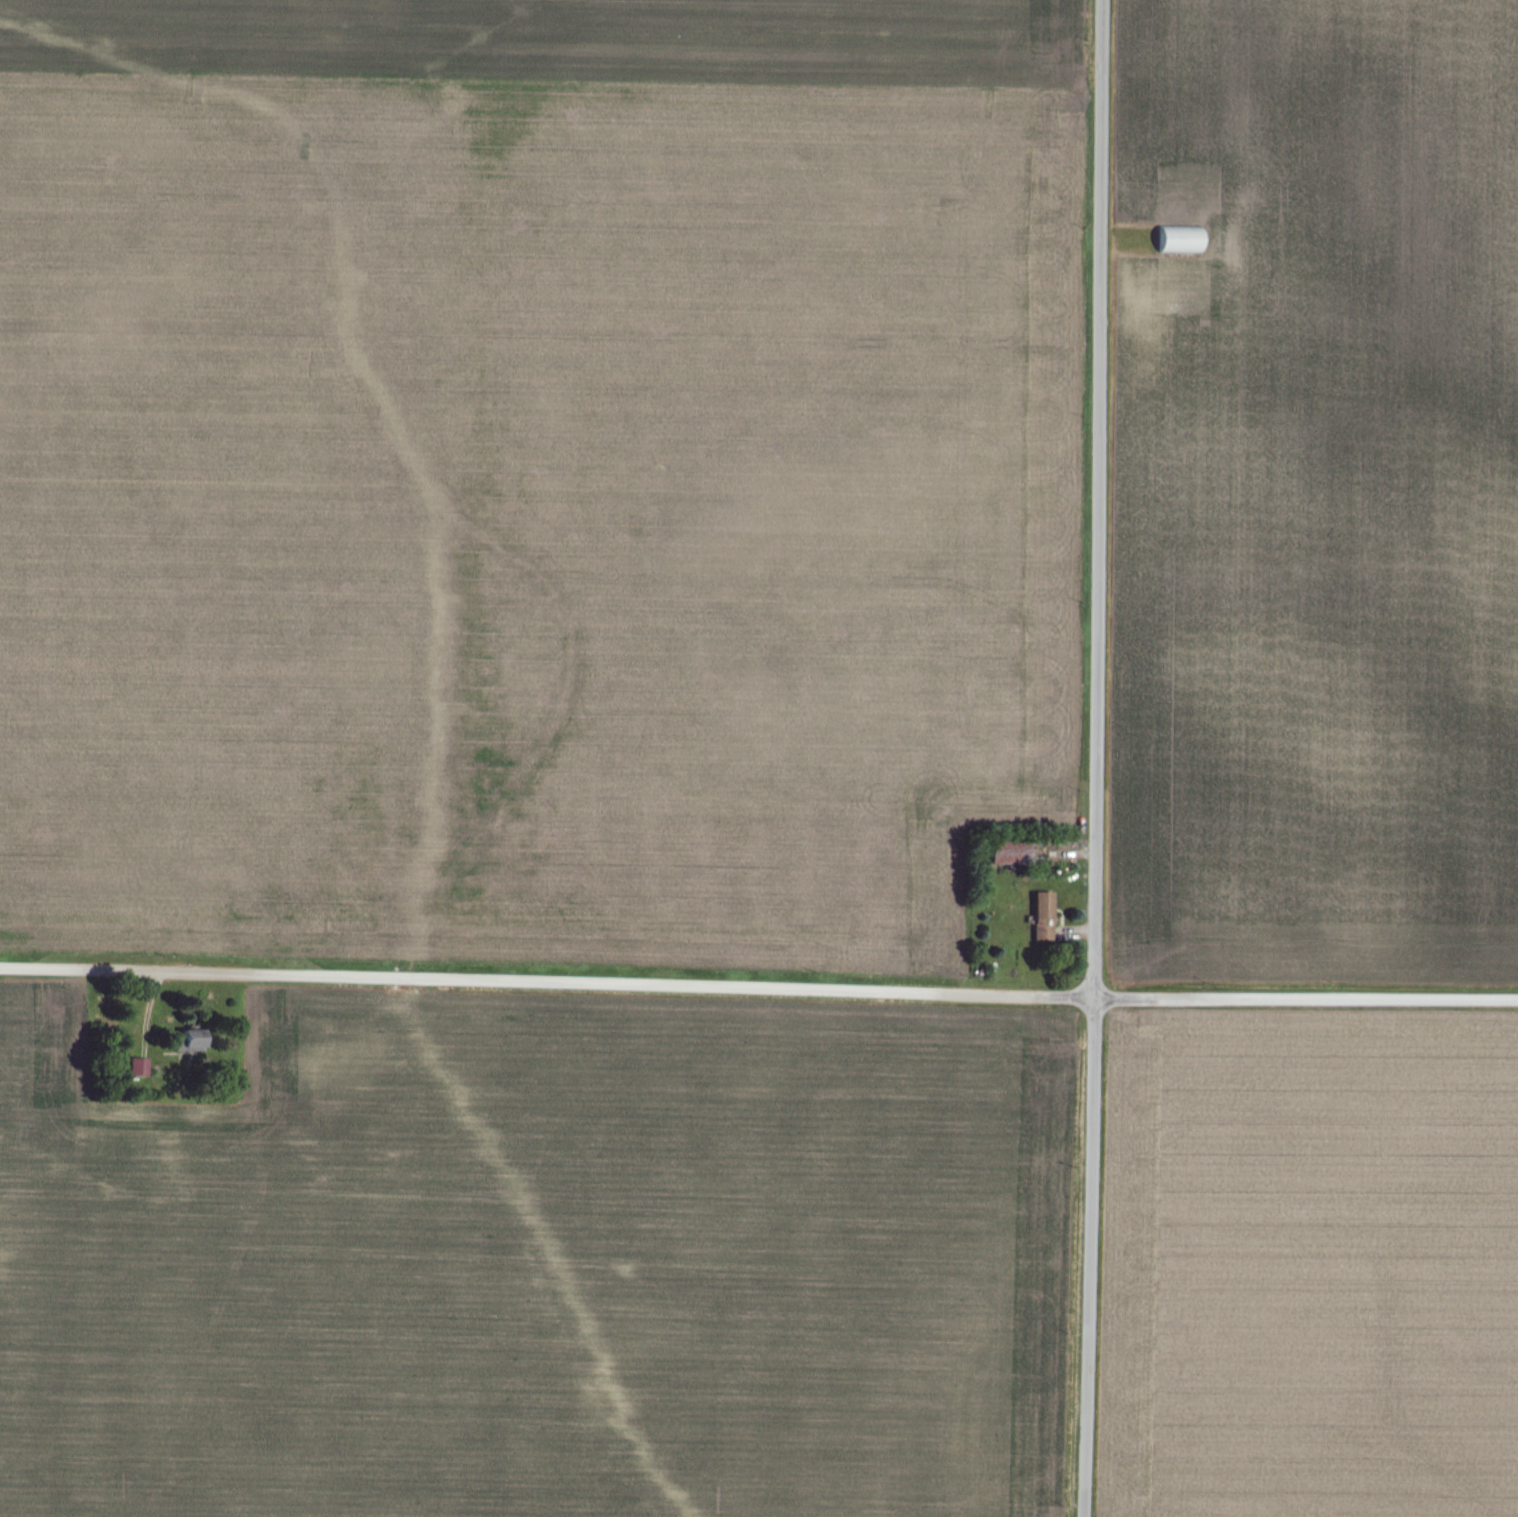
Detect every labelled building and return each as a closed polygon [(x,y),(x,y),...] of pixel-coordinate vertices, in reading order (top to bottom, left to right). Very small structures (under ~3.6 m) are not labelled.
[(1200,228),(1157,227),(1157,252),(1199,253),(1200,228)] [(1036,914),(1051,912),(1049,893),(1034,894),(1036,914)] [(198,1050),(199,1030),(179,1030),(178,1049),(198,1050)]
